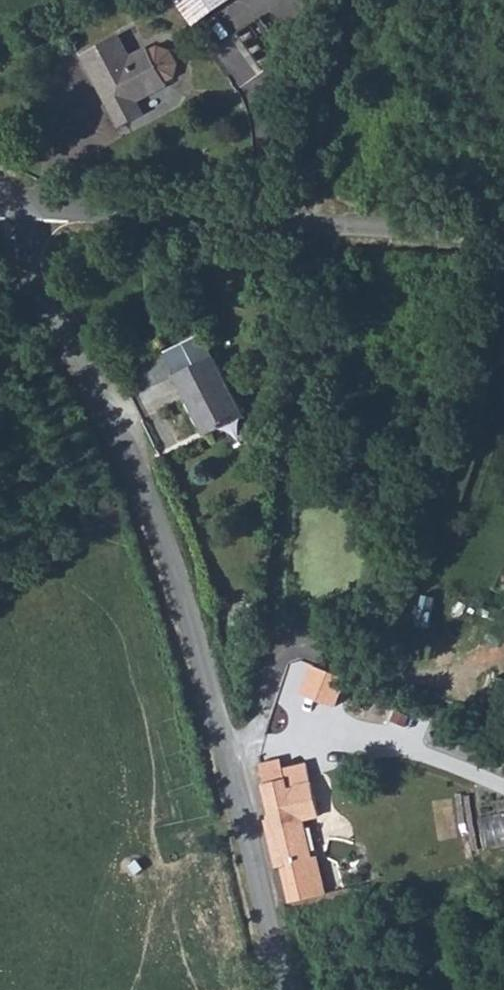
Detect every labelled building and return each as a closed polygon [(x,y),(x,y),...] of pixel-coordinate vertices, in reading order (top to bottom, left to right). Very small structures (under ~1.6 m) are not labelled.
[(188,20),(205,9),(218,0),(175,0),(188,20)] [(244,0),(218,0),(205,9),(248,73),(279,52),(244,0)] [(103,24),(67,43),(68,44),(31,62),(68,130),(90,119),(82,101),(94,95),(105,116),(127,105),(119,90),(151,74),(149,71),(157,67),(160,61),(148,37),(141,35),(133,39),(131,36),(114,46),(103,24)] [(218,364),(181,379),(205,443),(241,429),(218,364)] [(317,790),(292,795),(290,786),(270,791),(276,821),(301,815),(312,870),(316,870),(306,826),(322,823),(317,790)] [(493,848),(503,846),(503,813),(486,817),(493,848)] [(301,815),(276,821),(270,822),(280,872),(312,870),(301,815)]
